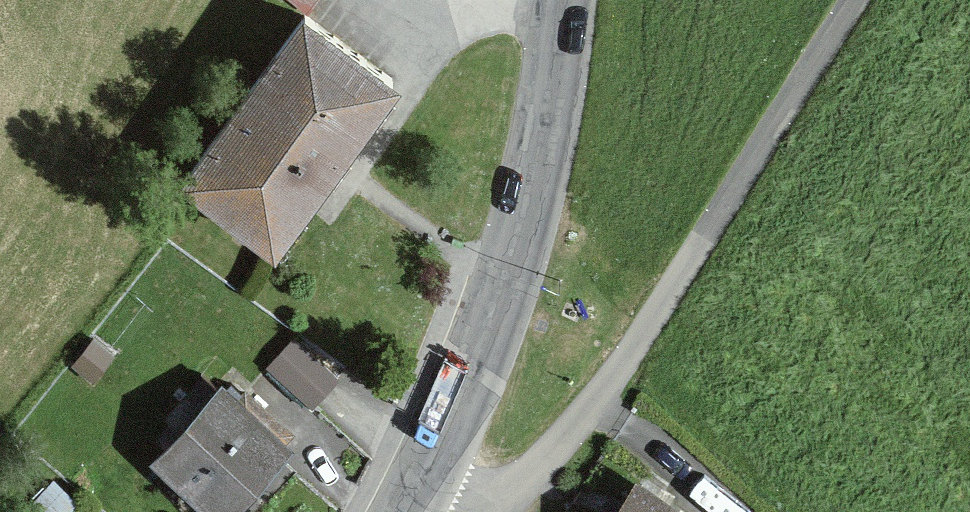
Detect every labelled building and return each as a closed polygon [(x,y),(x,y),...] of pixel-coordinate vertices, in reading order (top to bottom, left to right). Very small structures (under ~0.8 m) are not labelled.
[(330,16),(341,0),(308,0),(330,16)] [(319,16),(194,182),(297,259),(422,93),(319,16)] [(302,334),(275,365),(328,410),(355,379),(302,334)] [(268,374),(247,398),(298,442),(319,418),(268,374)] [(166,460),(228,511),(256,511),(303,456),(224,390),(166,460)] [(636,511),(679,511),(649,493),(636,511)]
